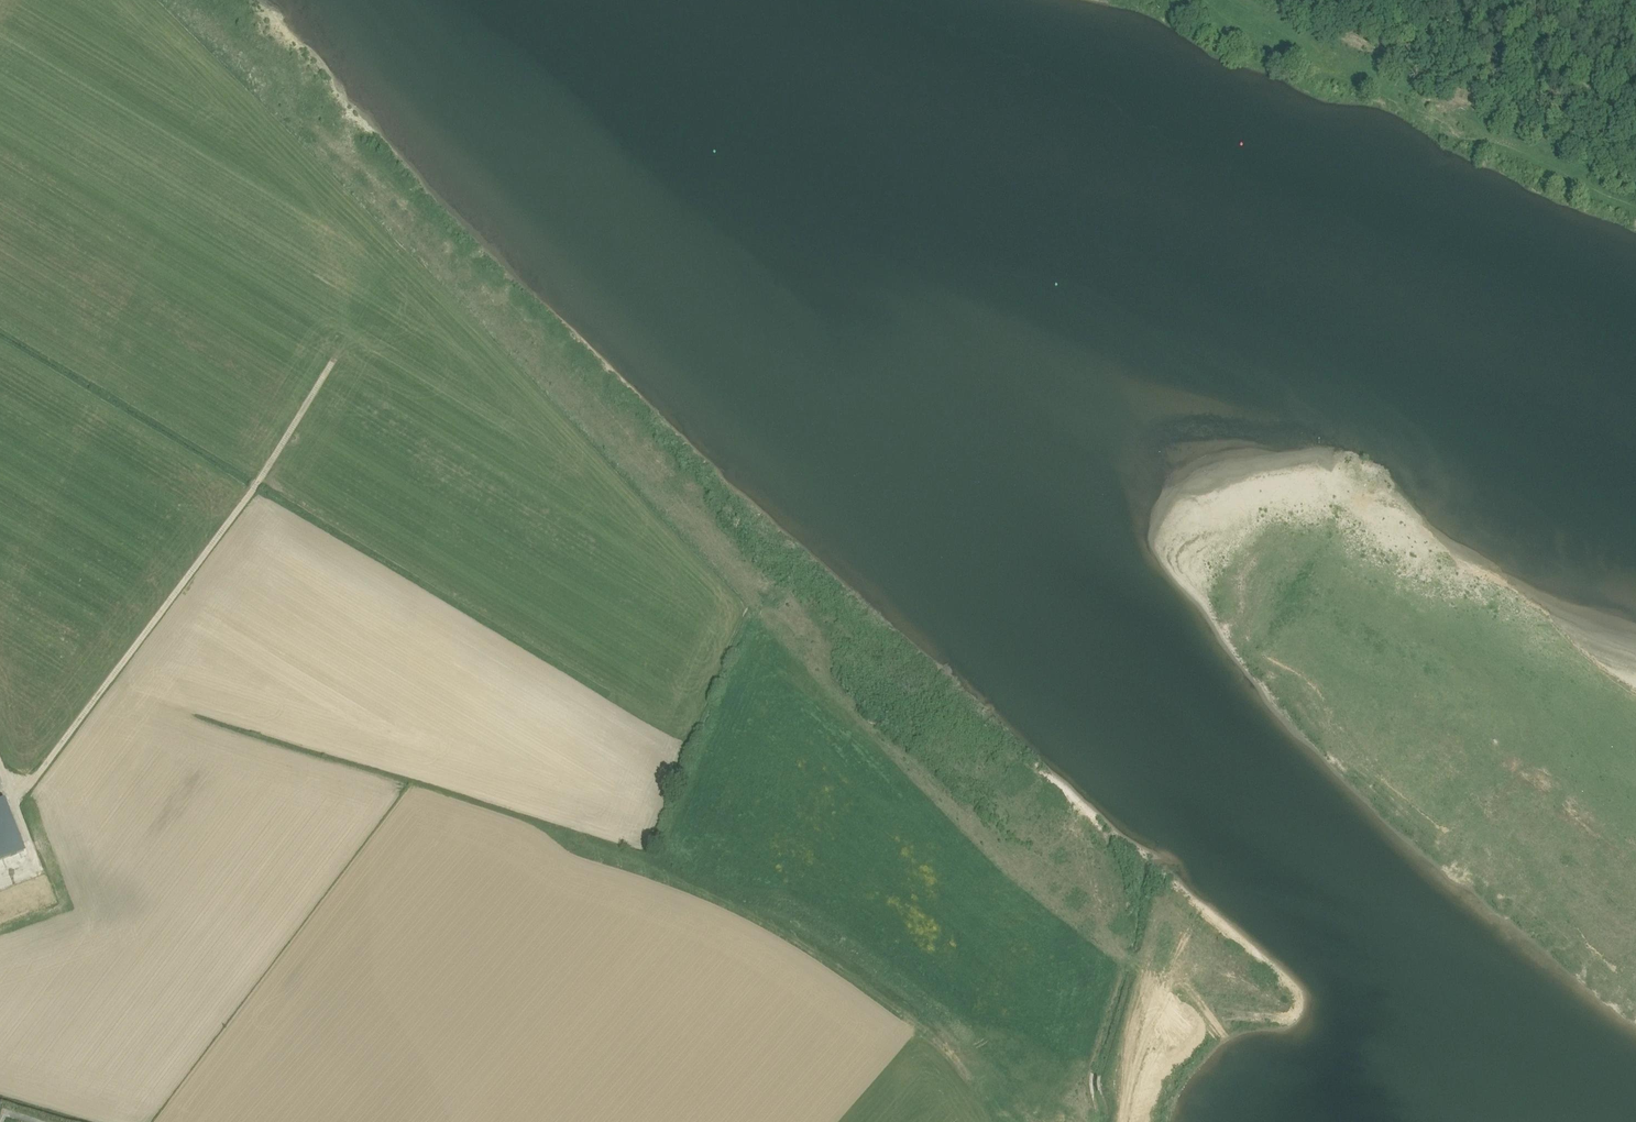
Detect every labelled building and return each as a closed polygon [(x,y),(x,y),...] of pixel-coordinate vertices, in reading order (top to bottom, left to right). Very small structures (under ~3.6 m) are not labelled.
[(24,851),(3,799),(0,800),(0,861),(24,851)]
